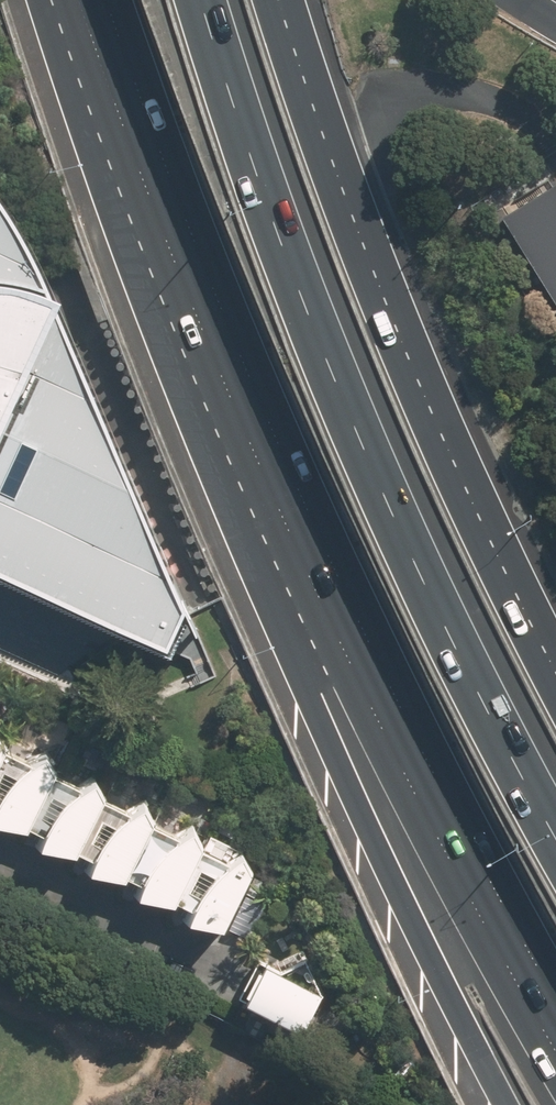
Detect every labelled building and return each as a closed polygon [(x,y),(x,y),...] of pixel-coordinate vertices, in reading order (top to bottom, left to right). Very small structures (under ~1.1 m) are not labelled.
[(501,213),(555,304),(555,183),(554,180),(501,213)] [(153,628),(170,604),(19,246),(0,210),(0,560),(153,628)] [(4,810),(1,821),(31,828),(51,838),(46,849),(82,853),(100,861),(93,874),(129,877),(147,885),(141,898),(179,903),(196,911),(190,923),(229,927),(256,871),(247,856),(233,865),(206,850),(195,829),(180,837),(156,824),(149,807),(132,813),(106,800),(98,782),(84,789),(58,775),(50,756),(39,766),(10,751),(0,729),(0,809),(4,810)] [(268,905),(250,896),(233,931),(251,940),(268,905)] [(325,995),(263,963),(243,1002),(304,1035),(325,995)]
